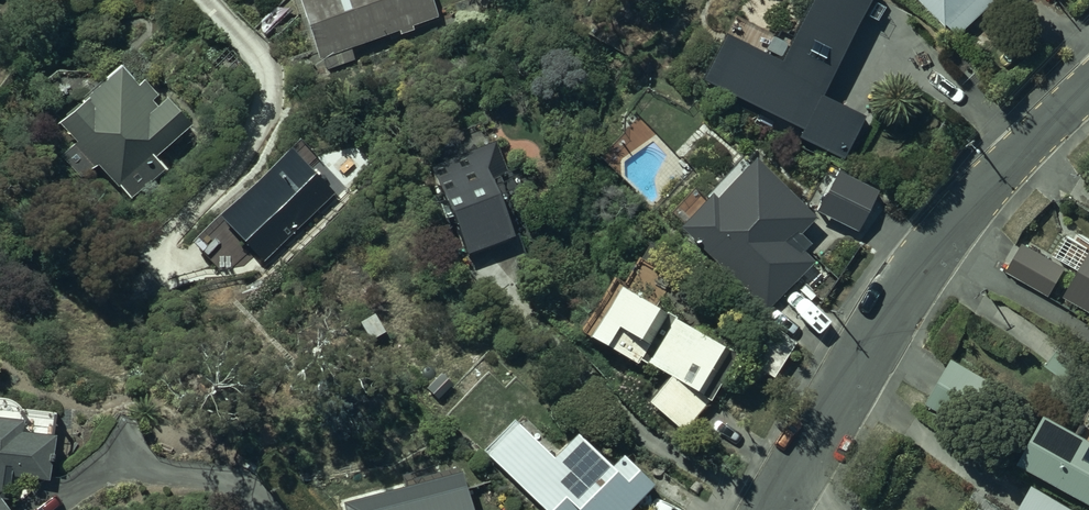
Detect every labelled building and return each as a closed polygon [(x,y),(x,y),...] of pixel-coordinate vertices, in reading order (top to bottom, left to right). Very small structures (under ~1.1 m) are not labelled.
[(316,61),(322,59),(326,71),(353,60),(349,51),(398,31),(400,36),(411,32),(410,28),(435,19),(428,0),(292,0),(316,61)] [(863,116),(823,97),(869,0),(811,0),(778,69),(720,41),(700,84),(801,131),(795,143),(840,164),(863,116)] [(946,28),(948,26),(958,37),(995,5),(991,0),(918,0),(946,28)] [(76,145),(60,158),(82,179),(96,167),(117,188),(130,201),(166,168),(155,160),(188,128),(164,102),(155,109),(150,103),(155,99),(143,83),(135,88),(119,68),(57,126),(76,145)] [(459,133),(413,151),(457,266),(510,245),(489,190),(494,188),(492,181),(505,176),(492,144),(467,153),(459,133)] [(333,196),(287,150),(191,244),(218,271),(244,267),(253,258),(262,267),(333,196)] [(809,222),(747,166),(730,185),(694,152),(657,194),(683,217),(674,227),(681,233),(677,237),(761,313),(805,265),(786,248),(809,222)] [(1064,299),(1088,314),(1088,250),(1068,237),(1055,258),(1079,273),(1064,299)] [(1024,246),(1008,273),(1050,297),(1066,270),(1024,246)] [(633,259),(615,293),(604,287),(578,334),(585,338),(583,340),(634,368),(636,363),(645,368),(645,367),(667,379),(644,407),(681,433),(707,403),(738,346),(712,332),(706,343),(654,314),(673,280),(633,259)] [(772,380),(793,344),(762,326),(741,362),(772,380)] [(1063,345),(1045,368),(1073,389),(1088,367),(1088,365),(1063,345)] [(966,429),(992,384),(952,361),(926,406),(966,429)] [(3,508),(3,500),(9,501),(9,479),(50,483),(55,415),(49,415),(49,411),(24,409),(23,412),(20,412),(19,410),(19,409),(18,408),(17,407),(16,406),(15,405),(14,404),(13,403),(12,402),(11,401),(10,401),(9,400),(7,399),(6,399),(5,399),(3,398),(2,398),(0,398),(0,509),(4,509),(3,508)] [(481,452),(540,509),(631,509),(652,489),(645,482),(647,481),(625,460),(623,463),(619,459),(607,471),(573,438),(560,450),(523,414),(514,423),(512,421),(481,452)] [(1019,466),(1088,506),(1088,443),(1046,418),(1019,466)] [(405,496),(368,506),(366,500),(348,505),(349,509),(464,509),(455,481),(405,493),(405,496)] [(1033,488),(1019,509),(1070,509),(1033,488)]
